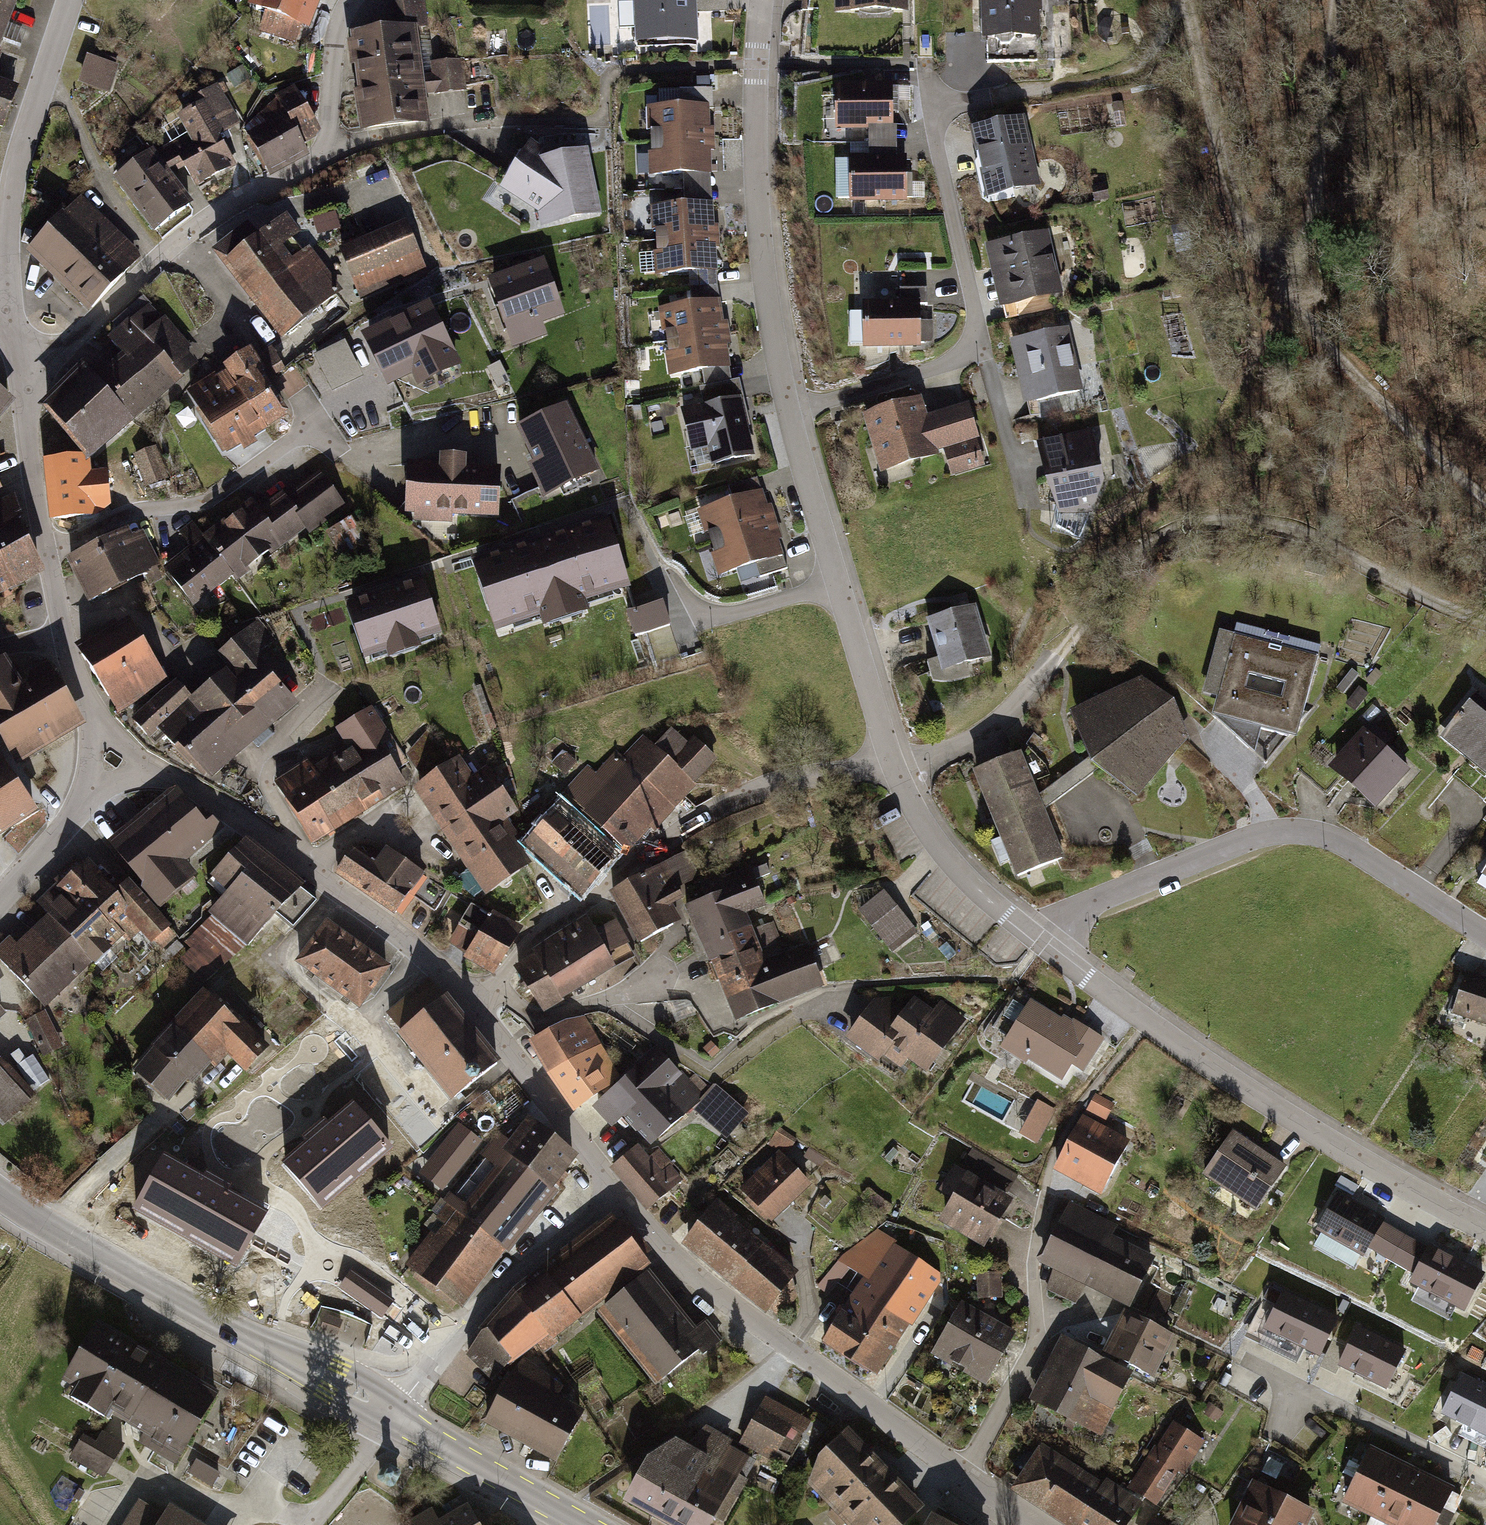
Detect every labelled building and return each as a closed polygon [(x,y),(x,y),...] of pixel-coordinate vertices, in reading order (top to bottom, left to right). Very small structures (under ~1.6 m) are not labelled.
[(21,0),(0,0),(0,56),(21,0)] [(252,11),(306,32),(318,0),(256,0),(252,11)] [(633,39),(696,37),(695,11),(727,11),(726,0),(632,0),(633,39)] [(841,12),(902,11),(902,0),(841,0),(841,12)] [(986,40),(1038,37),(1036,0),(984,0),(986,40)] [(422,121),(409,34),(355,42),(369,129),(422,121)] [(112,69),(87,63),(82,85),(106,91),(112,69)] [(460,63),(435,67),(438,93),(463,90),(460,63)] [(890,81),(833,80),(832,126),(870,126),(870,154),(905,155),(917,155),(917,123),(890,123),(890,81)] [(4,133),(20,91),(0,83),(0,132),(4,133)] [(196,112),(181,121),(191,137),(174,148),(196,185),(227,167),(210,140),(236,125),(215,90),(191,104),(196,112)] [(272,125),(250,138),(264,169),(299,151),(294,142),(314,131),(293,94),(264,113),(272,125)] [(707,109),(654,111),(657,175),(710,172),(707,109)] [(1037,182),(1023,112),(972,123),(986,193),(1037,182)] [(595,217),(583,155),(547,162),(531,152),(507,187),(543,211),(546,226),(595,217)] [(905,155),(870,154),(847,154),(848,204),(905,204),(905,155)] [(188,206),(151,158),(118,183),(155,231),(188,206)] [(710,203),(656,207),(661,273),(715,269),(710,203)] [(133,253),(79,204),(32,255),(85,305),(133,253)] [(336,291),(282,220),(224,264),(278,335),(336,291)] [(1047,221),(995,232),(1010,300),(1062,289),(1047,221)] [(399,223),(338,250),(359,297),(420,271),(399,223)] [(567,318),(546,261),(489,282),(513,349),(548,336),(545,326),(567,318)] [(691,274),(695,304),(719,300),(714,271),(691,274)] [(917,298),(856,298),(856,342),(917,342),(917,298)] [(695,304),(663,309),(674,375),(729,366),(719,300),(695,304)] [(651,326),(661,326),(660,301),(649,301),(651,326)] [(922,306),(923,337),(934,336),(932,305),(922,306)] [(432,307),(364,342),(390,393),(414,381),(420,392),(464,369),(432,307)] [(47,409),(92,457),(198,360),(153,312),(47,409)] [(1066,322),(1006,336),(1021,399),(1081,385),(1066,322)] [(347,334),(315,347),(333,387),(365,373),(347,334)] [(289,423),(245,364),(192,402),(235,462),(289,423)] [(703,400),(680,404),(688,447),(707,443),(711,463),(754,455),(738,379),(700,387),(703,400)] [(943,388),(878,406),(895,468),(999,440),(987,392),(946,402),(943,388)] [(609,458),(585,396),(530,418),(554,480),(609,458)] [(1094,422),(1035,434),(1050,515),(1091,507),(1104,475),(1094,422)] [(153,442),(127,453),(142,487),(168,476),(153,442)] [(435,460),(403,459),(400,510),(496,514),(498,462),(464,460),(464,450),(436,449),(435,460)] [(88,461),(47,465),(53,521),(97,516),(97,511),(109,510),(105,474),(89,476),(88,461)] [(190,549),(161,571),(192,611),(234,579),(237,583),(306,531),(310,536),(347,508),(320,472),(286,498),(283,493),(258,512),(250,502),(204,537),(192,522),(177,533),(190,549)] [(763,492),(698,513),(719,581),(758,569),(761,579),(788,570),(779,543),(783,542),(772,506),(768,507),(763,492)] [(0,508),(0,595),(36,575),(9,503),(0,508)] [(606,516),(470,561),(494,632),(539,617),(543,630),(589,615),(585,604),(631,589),(606,516)] [(127,531),(64,565),(87,608),(162,567),(143,532),(131,539),(127,531)] [(422,579),(343,605),(363,667),(386,659),(388,665),(422,654),(419,646),(442,639),(422,579)] [(975,595),(929,608),(947,669),(993,656),(975,595)] [(672,629),(664,602),(627,614),(635,641),(672,629)] [(1318,643),(1219,618),(1203,679),(1217,682),(1211,705),(1296,727),(1318,643)] [(175,685),(130,726),(148,745),(161,734),(178,753),(181,750),(208,779),(292,702),(277,685),(283,679),(262,655),(275,643),(257,624),(223,655),(237,670),(196,707),(175,685)] [(168,684),(130,625),(118,633),(115,628),(80,650),(121,714),(168,684)] [(0,656),(0,727),(18,756),(79,719),(60,688),(34,704),(4,654),(0,656)] [(1140,671),(1067,703),(1086,752),(1133,788),(1187,733),(1171,691),(1140,671)] [(1437,744),(1485,783),(1485,705),(1475,697),(1437,744)] [(340,740),(276,779),(311,836),(396,783),(374,747),(389,737),(369,705),(332,727),(340,740)] [(1363,723),(1329,758),(1376,802),(1410,766),(1363,723)] [(565,801),(528,842),(583,893),(665,801),(670,805),(689,784),(644,743),(606,784),(589,769),(562,799),(565,801)] [(1023,744),(972,764),(1016,877),(1067,857),(1023,744)] [(35,807),(0,757),(0,831),(35,807)] [(458,760),(419,787),(426,797),(423,799),(486,889),(526,861),(503,827),(517,817),(486,771),(472,781),(458,760)] [(175,792),(114,844),(147,884),(141,890),(156,908),(192,878),(180,863),(221,829),(205,811),(197,818),(175,792)] [(226,889),(185,935),(218,964),(270,907),(290,925),(314,899),(242,835),(208,873),(226,889)] [(352,852),(337,873),(393,910),(419,872),(385,849),(373,866),(352,852)] [(1476,869),(1485,875),(1485,852),(1476,869)] [(0,950),(0,957),(43,1003),(89,960),(94,965),(109,950),(106,947),(132,922),(151,942),(167,927),(128,886),(117,897),(84,863),(41,904),(51,915),(16,949),(9,942),(0,950)] [(663,864),(613,892),(641,942),(673,924),(664,908),(682,898),(663,864)] [(694,901),(684,905),(731,1020),(820,984),(805,945),(763,962),(743,913),(765,904),(749,866),(690,889),(694,901)] [(422,875),(411,890),(437,908),(447,893),(422,875)] [(914,932),(879,888),(857,905),(892,949),(914,932)] [(517,929),(472,903),(449,942),(494,968),(517,929)] [(518,972),(541,1008),(612,964),(606,954),(627,942),(615,922),(596,933),(588,920),(550,942),(555,950),(518,972)] [(326,921),(297,959),(355,1002),(383,963),(326,921)] [(1455,1008),(1485,1019),(1485,973),(1469,967),(1455,1008)] [(205,981),(143,1042),(192,1093),(254,1032),(205,981)] [(430,982),(388,1015),(455,1098),(497,1064),(430,982)] [(903,987),(863,1032),(900,1065),(916,1046),(938,1065),(960,1040),(969,1048),(995,1020),(965,994),(954,1006),(936,991),(923,1005),(903,987)] [(1031,1004),(1003,1050),(1063,1086),(1094,1035),(1065,1017),(1062,1023),(1031,1004)] [(27,1020),(44,1054),(61,1045),(44,1011),(27,1020)] [(537,1039),(535,1040),(551,1070),(590,1049),(598,1045),(585,1021),(572,1029),(569,1022),(537,1039)] [(590,1049),(551,1070),(576,1106),(610,1083),(590,1049)] [(735,1121),(658,1049),(589,1101),(611,1127),(623,1117),(647,1143),(688,1109),(718,1139),(735,1121)] [(0,1061),(0,1113),(7,1120),(33,1097),(0,1061)] [(1118,1102),(1095,1091),(1056,1167),(1103,1191),(1136,1126),(1112,1113),(1118,1102)] [(1021,1132),(1041,1141),(1057,1106),(1037,1097),(1021,1132)] [(354,1102),(282,1164),(322,1209),(393,1147),(354,1102)] [(1233,1122),(1200,1164),(1250,1203),(1283,1162),(1233,1122)] [(430,1238),(409,1266),(457,1303),(573,1155),(534,1124),(515,1148),(501,1138),(448,1204),(450,1206),(441,1217),(452,1225),(437,1243),(430,1238)] [(462,1127),(424,1175),(440,1188),(479,1140),(462,1127)] [(637,1145),(614,1164),(647,1207),(680,1181),(657,1152),(648,1159),(637,1145)] [(777,1151),(737,1189),(770,1223),(809,1184),(777,1151)] [(267,1210),(164,1152),(133,1207),(236,1265),(267,1210)] [(965,1169),(936,1220),(987,1248),(1016,1198),(965,1169)] [(1172,1242),(1084,1194),(1054,1249),(1142,1297),(1172,1242)] [(1339,1194),(1317,1231),(1365,1260),(1387,1222),(1339,1194)] [(793,1272),(717,1209),(689,1241),(765,1305),(793,1272)] [(546,1273),(576,1313),(633,1269),(630,1265),(643,1255),(619,1225),(606,1235),(602,1230),(546,1273)] [(825,1339),(874,1372),(938,1277),(888,1244),(825,1339)] [(1432,1250),(1413,1286),(1464,1312),(1482,1275),(1432,1250)] [(351,1270),(339,1287),(382,1318),(394,1301),(351,1270)] [(576,1313),(546,1273),(518,1295),(468,1354),(495,1376),(514,1357),(540,1337),(548,1347),(558,1339),(554,1333),(578,1314),(576,1313)] [(638,1276),(597,1308),(655,1381),(696,1349),(638,1276)] [(1088,1329),(1059,1397),(1127,1426),(1153,1364),(1166,1370),(1197,1299),(1177,1291),(1165,1318),(1142,1308),(1126,1345),(1088,1329)] [(1340,1317),(1283,1291),(1265,1330),(1322,1356),(1340,1317)] [(960,1302),(932,1352),(983,1381),(1012,1332),(960,1302)] [(69,1392),(105,1413),(109,1406),(145,1428),(138,1439),(175,1461),(219,1388),(98,1315),(60,1377),(73,1385),(69,1392)] [(341,1321),(326,1316),(323,1328),(337,1333),(341,1321)] [(1407,1351),(1354,1324),(1333,1366),(1386,1393),(1407,1351)] [(511,1377),(487,1420),(558,1459),(580,1416),(544,1397),(553,1383),(524,1360),(511,1377)] [(1459,1373),(1439,1414),(1485,1437),(1485,1386),(1459,1373)] [(766,1394),(739,1442),(784,1468),(811,1419),(766,1394)] [(1156,1443),(1129,1486),(1158,1504),(1181,1469),(1186,1472),(1206,1440),(1174,1419),(1158,1444),(1156,1443)] [(622,1497),(673,1524),(710,1524),(715,1515),(724,1520),(746,1480),(738,1475),(748,1457),(728,1446),(731,1441),(704,1426),(686,1445),(675,1439),(645,1458),(622,1497)] [(124,1441),(102,1429),(96,1439),(83,1432),(69,1455),(104,1475),(124,1441)] [(821,1457),(811,1484),(833,1507),(827,1513),(839,1524),(843,1524),(847,1521),(851,1524),(899,1524),(917,1507),(845,1434),(821,1457)] [(1071,1524),(1130,1524),(1146,1501),(1107,1476),(1105,1480),(1042,1440),(1012,1487),(1071,1524)] [(1338,1494),(1400,1524),(1434,1524),(1452,1489),(1363,1444),(1338,1494)] [(1315,1508),(1251,1476),(1227,1524),(1306,1524),(1315,1508)] [(121,1524),(209,1524),(169,1501),(162,1511),(138,1496),(121,1524)] [(463,1499),(416,1524),(477,1524),(463,1499)] [(932,1514),(925,1524),(951,1524),(932,1514)] [(1153,1514),(1147,1524),(1173,1524),(1153,1514)]
